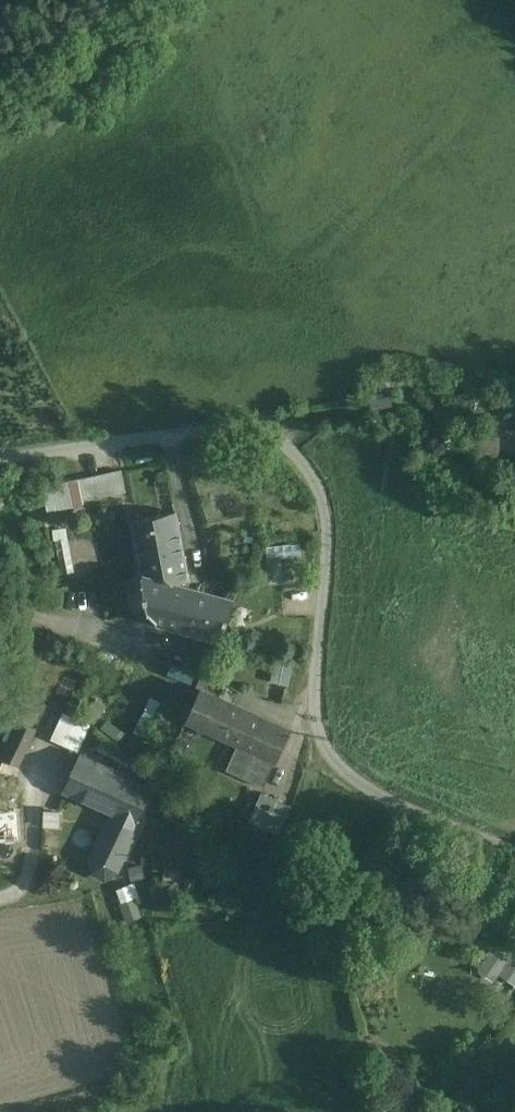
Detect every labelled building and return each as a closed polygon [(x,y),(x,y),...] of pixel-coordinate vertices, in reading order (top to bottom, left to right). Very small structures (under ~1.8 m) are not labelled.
[(121,468),(78,477),(82,501),(126,491),(121,468)] [(176,513),(134,520),(143,575),(142,576),(149,612),(157,620),(223,639),(233,600),(175,585),(189,581),(176,513)] [(285,580),(284,557),(269,557),(270,581),(285,580)] [(223,639),(191,630),(183,658),(211,667),(223,639)] [(292,681),(294,661),(278,659),(276,680),(292,681)] [(201,690),(218,698),(224,684),(203,674),(196,689),(201,690)] [(218,698),(201,690),(188,720),(238,743),(226,769),(263,786),(290,731),(218,698)] [(99,698),(87,714),(98,723),(110,707),(99,698)] [(53,735),(79,749),(93,724),(66,710),(53,735)] [(36,730),(20,722),(3,759),(18,767),(36,730)] [(153,787),(83,756),(66,788),(115,811),(99,843),(124,855),(141,821),(137,819),(153,787)] [(293,805),(261,791),(249,819),(279,833),(293,805)] [(514,982),(514,955),(496,944),(483,967),(514,984),(514,982)]
